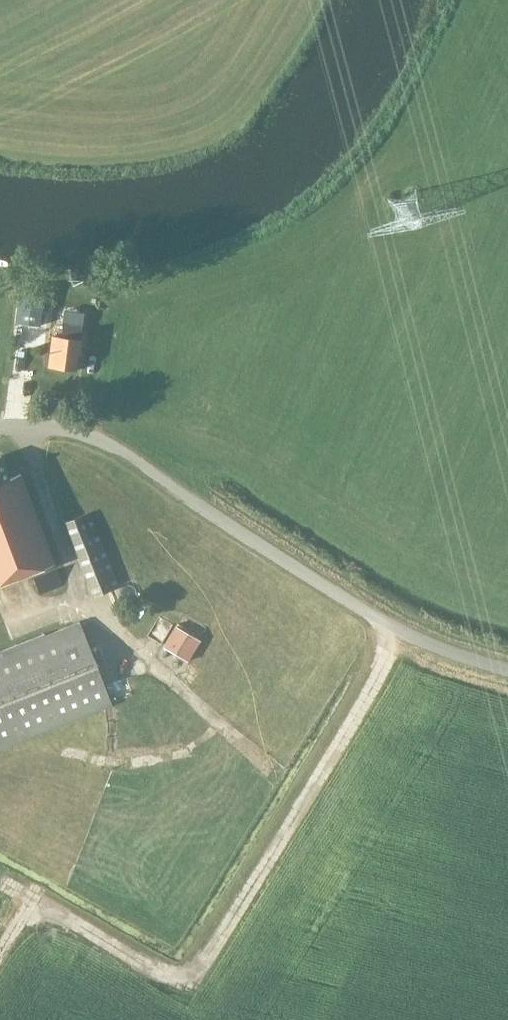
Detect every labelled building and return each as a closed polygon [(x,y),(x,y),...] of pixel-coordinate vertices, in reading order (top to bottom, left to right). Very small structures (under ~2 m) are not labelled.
[(39,327),(43,292),(19,289),(15,324),(39,327)] [(51,336),(47,366),(73,371),(76,356),(78,356),(81,341),(77,340),(80,327),(61,324),(59,337),(51,336)] [(19,372),(22,351),(8,348),(4,370),(19,372)] [(53,563),(17,474),(7,478),(0,462),(0,586),(53,563)] [(87,514),(63,524),(92,596),(115,586),(87,514)] [(109,703),(77,623),(0,654),(0,746),(109,703)] [(185,662),(198,640),(174,626),(161,647),(185,662)] [(105,682),(109,696),(122,692),(117,678),(105,682)]
